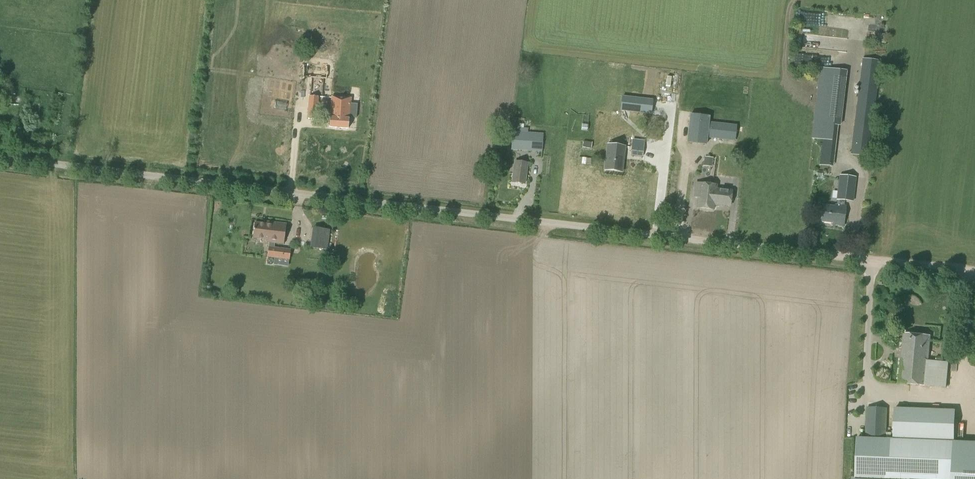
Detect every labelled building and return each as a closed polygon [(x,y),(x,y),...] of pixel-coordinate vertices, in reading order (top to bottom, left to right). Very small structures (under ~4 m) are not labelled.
[(885,38),(885,35),(878,34),(878,37),(877,37),(877,42),(885,43),(885,38)] [(820,36),(820,50),(831,50),(831,36),(820,36)] [(305,73),(313,74),(314,56),(305,55),(305,73)] [(314,55),(314,75),(327,76),(327,55),(314,55)] [(869,156),(880,61),(862,59),(851,154),(869,156)] [(840,125),(846,72),(820,69),(812,138),(823,140),(821,163),(833,165),(837,125),(840,125)] [(318,97),(309,96),(308,119),(316,119),(318,97)] [(653,100),(622,96),(620,111),(651,115),(653,100)] [(349,120),(350,99),(332,98),(331,118),(330,118),(330,128),(349,129),(349,120)] [(735,142),(737,125),(709,122),(710,116),(690,114),(686,143),(707,145),(707,138),(735,142)] [(541,157),(543,135),(530,134),(530,133),(512,131),(511,142),(516,143),(516,147),(528,148),(528,149),(532,149),(532,152),(537,152),(536,157),(541,157)] [(631,153),(630,156),(643,157),(644,141),(632,140),(631,147),(631,153)] [(607,144),(604,170),(621,173),(624,152),(625,147),(607,144)] [(712,167),(713,158),(704,157),(703,166),(712,167)] [(524,183),(526,163),(515,162),(512,182),(524,183)] [(852,202),(855,178),(839,176),(836,198),(837,198),(836,204),(835,204),(835,206),(824,204),(821,222),(835,223),(834,225),(843,226),(845,207),(843,207),(844,201),(852,202)] [(711,195),(712,185),(699,183),(695,183),(693,198),(698,198),(698,199),(697,207),(713,209),(714,205),(713,205),(714,200),(709,199),(710,195),(711,195)] [(713,205),(714,205),(730,206),(731,191),(716,189),(716,185),(712,185),(711,195),(710,195),(709,199),(714,200),(713,205)] [(284,245),(287,224),(267,222),(266,225),(255,223),(253,238),(267,240),(266,243),(268,243),(267,258),(290,260),(291,250),(275,248),(275,244),(284,245)] [(327,250),(330,230),(312,227),(310,247),(327,250)] [(925,386),(927,361),(930,336),(904,333),(899,383),(925,386)] [(927,361),(925,386),(946,387),(948,363),(927,361)] [(889,415),(889,409),(867,408),(865,436),(886,437),(887,415),(889,415)] [(954,440),(955,410),(895,409),(894,439),(954,440)] [(954,441),(857,438),(855,478),(861,478),(953,478),(953,470),(954,441)] [(954,441),(953,470),(953,478),(974,478),(974,442),(954,441)]
